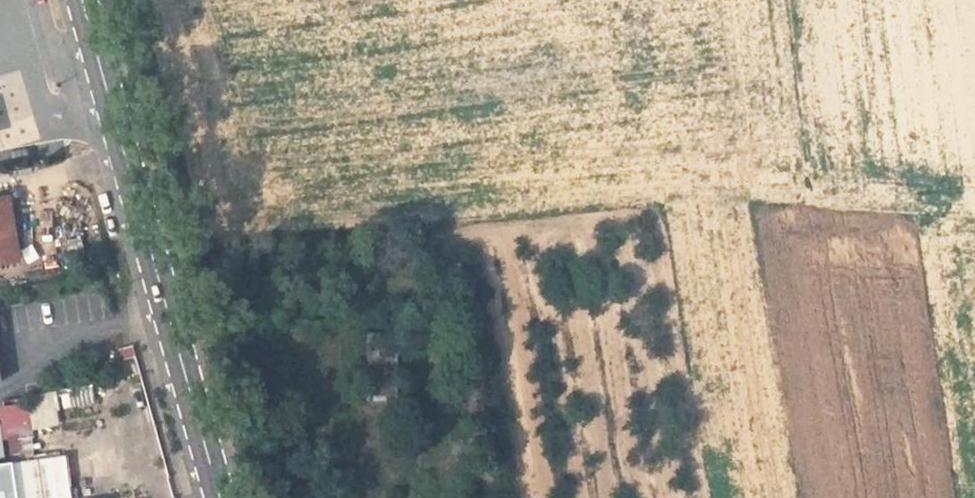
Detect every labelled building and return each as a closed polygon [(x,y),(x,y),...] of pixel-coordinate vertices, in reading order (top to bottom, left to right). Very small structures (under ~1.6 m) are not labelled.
[(11,201),(0,203),(0,261),(20,257),(11,201)] [(64,387),(63,406),(92,408),(93,388),(64,387)] [(13,497),(68,497),(62,451),(8,459),(13,497)]
